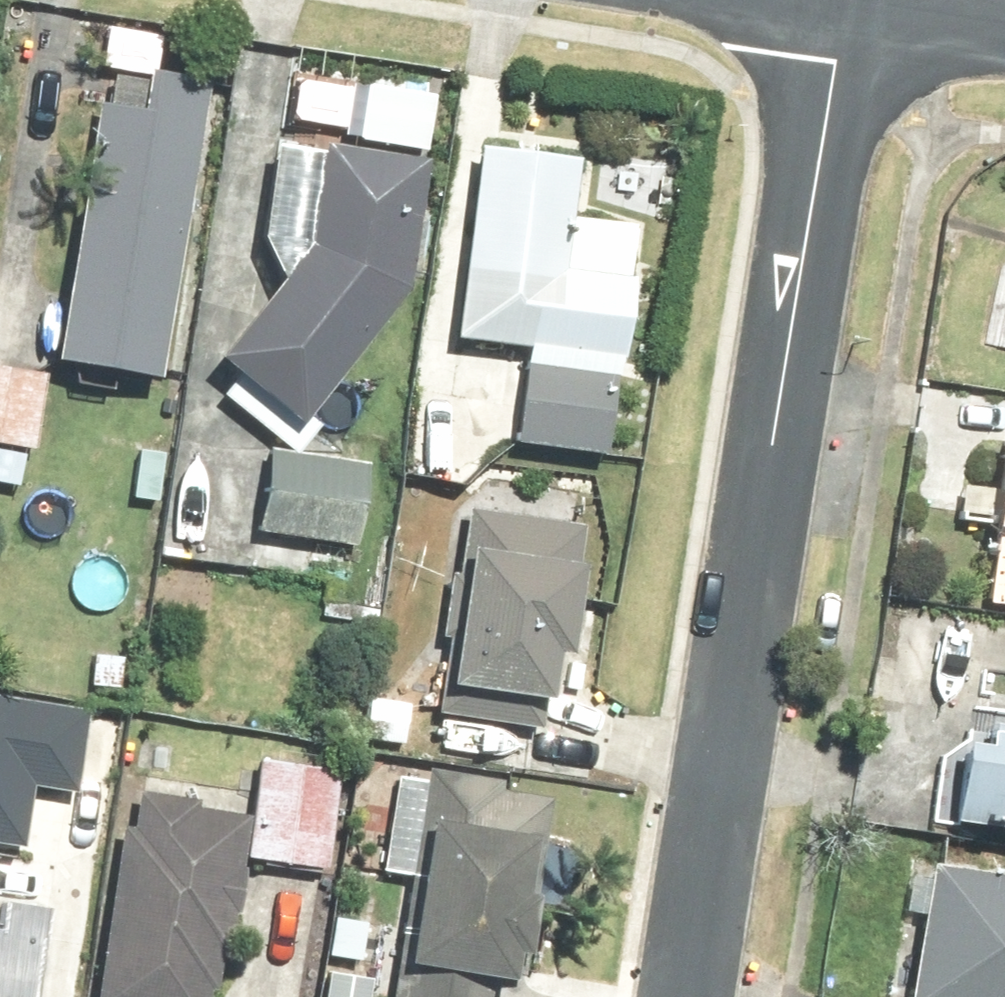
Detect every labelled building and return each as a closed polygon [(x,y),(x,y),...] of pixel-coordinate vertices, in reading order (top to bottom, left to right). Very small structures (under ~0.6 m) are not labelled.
[(93,106),(45,364),(149,384),(205,85),(151,75),(157,40),(104,30),(97,68),(139,76),(132,113),(93,106)] [(402,292),(421,163),(317,148),(302,249),(208,361),(287,428),(402,292)] [(572,162),(474,149),(448,341),(615,363),(633,228),(565,219),(572,162)] [(610,373),(520,362),(509,447),(599,458),(610,373)] [(0,369),(0,485),(15,488),(20,451),(31,452),(41,375),(0,369)] [(994,435),(983,533),(991,534),(982,606),(1004,608),(1004,436),(994,435)] [(364,465),(264,452),(252,535),(353,548),(364,465)] [(581,527),(463,509),(432,714),(535,730),(546,659),(561,661),(581,527)] [(22,841),(34,778),(73,785),(88,706),(0,690),(0,837),(22,841)] [(1004,837),(1004,733),(982,729),(978,753),(955,750),(943,828),(1004,837)] [(90,996),(203,996),(204,991),(209,992),(216,948),(225,950),(239,861),(321,874),(337,774),(319,771),(321,762),(273,754),(272,764),(255,761),(245,820),(192,811),(194,803),(133,793),(126,831),(117,830),(90,996)] [(425,771),(387,996),(485,996),(488,983),(500,985),(501,979),(514,981),(544,801),(496,793),(498,783),(425,771)] [(927,866),(924,883),(908,880),(901,914),(917,917),(903,996),(1004,996),(1004,881),(927,866)] [(46,916),(0,907),(0,996),(33,996),(46,916)]
